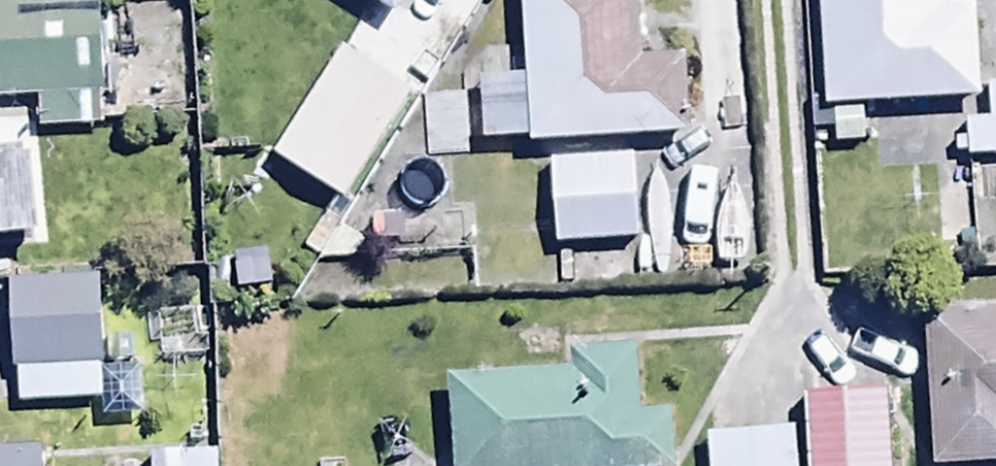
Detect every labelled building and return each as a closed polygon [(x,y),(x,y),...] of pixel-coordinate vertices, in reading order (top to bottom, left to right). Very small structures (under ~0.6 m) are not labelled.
[(95,0),(0,0),(0,104),(37,104),(38,132),(98,130),(95,0)] [(401,0),(365,0),(391,16),(401,0)] [(823,112),(835,111),(837,148),(865,147),(863,108),(980,104),(976,9),(947,10),(947,0),(819,0),(823,112)] [(345,206),(408,99),(336,57),(273,164),(345,206)] [(986,86),(986,126),(965,125),(965,144),(958,144),(958,159),(995,159),(995,86),(986,86)] [(638,201),(632,117),(544,123),(550,207),(638,201)] [(41,235),(33,147),(0,150),(0,238),(41,235)] [(98,268),(5,272),(10,396),(104,392),(98,268)] [(798,353),(805,465),(901,465),(890,306),(824,310),(827,351),(798,353)] [(926,315),(929,465),(995,465),(995,314),(926,315)] [(672,413),(637,414),(635,355),(567,358),(567,376),(447,380),(450,465),(674,465),(672,413)] [(703,395),(708,465),(794,465),(789,390),(703,395)] [(146,417),(149,465),(217,465),(214,413),(146,417)] [(39,450),(0,452),(0,465),(40,465),(39,450)]
